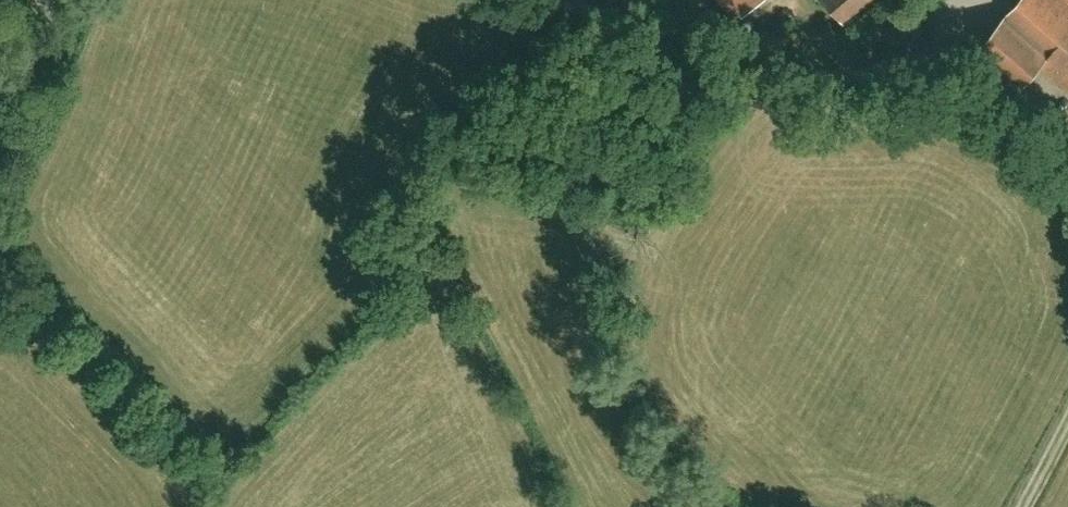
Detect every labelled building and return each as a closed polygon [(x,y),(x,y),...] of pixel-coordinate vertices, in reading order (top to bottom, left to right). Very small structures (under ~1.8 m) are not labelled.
[(720,17),(745,0),(708,0),(720,17)] [(881,0),(825,0),(849,28),(881,0)] [(1043,61),(1067,83),(1067,0),(1018,0),(974,53),(1018,89),(1043,61)]
